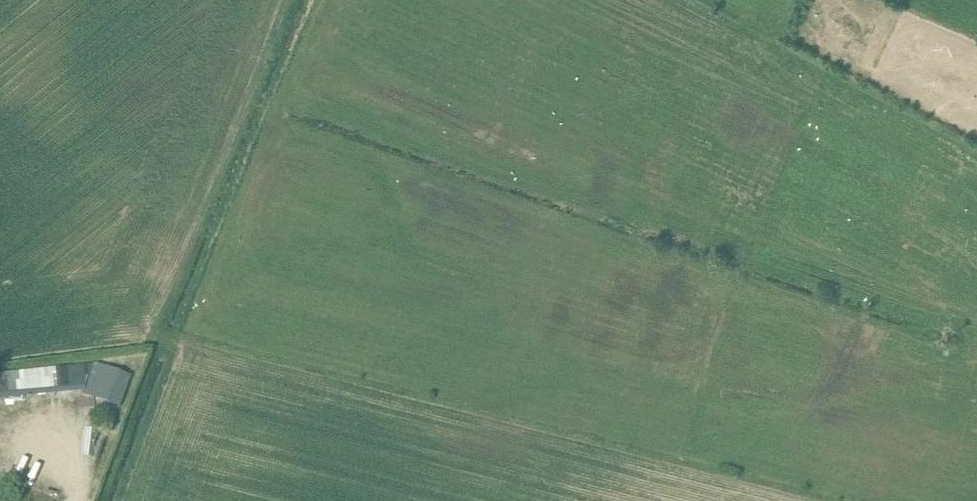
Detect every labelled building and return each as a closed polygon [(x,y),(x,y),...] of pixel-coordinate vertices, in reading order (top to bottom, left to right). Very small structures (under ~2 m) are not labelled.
[(15,392),(30,396),(75,393),(124,407),(133,374),(102,365),(61,368),(59,368),(0,372),(0,393),(15,392)]
